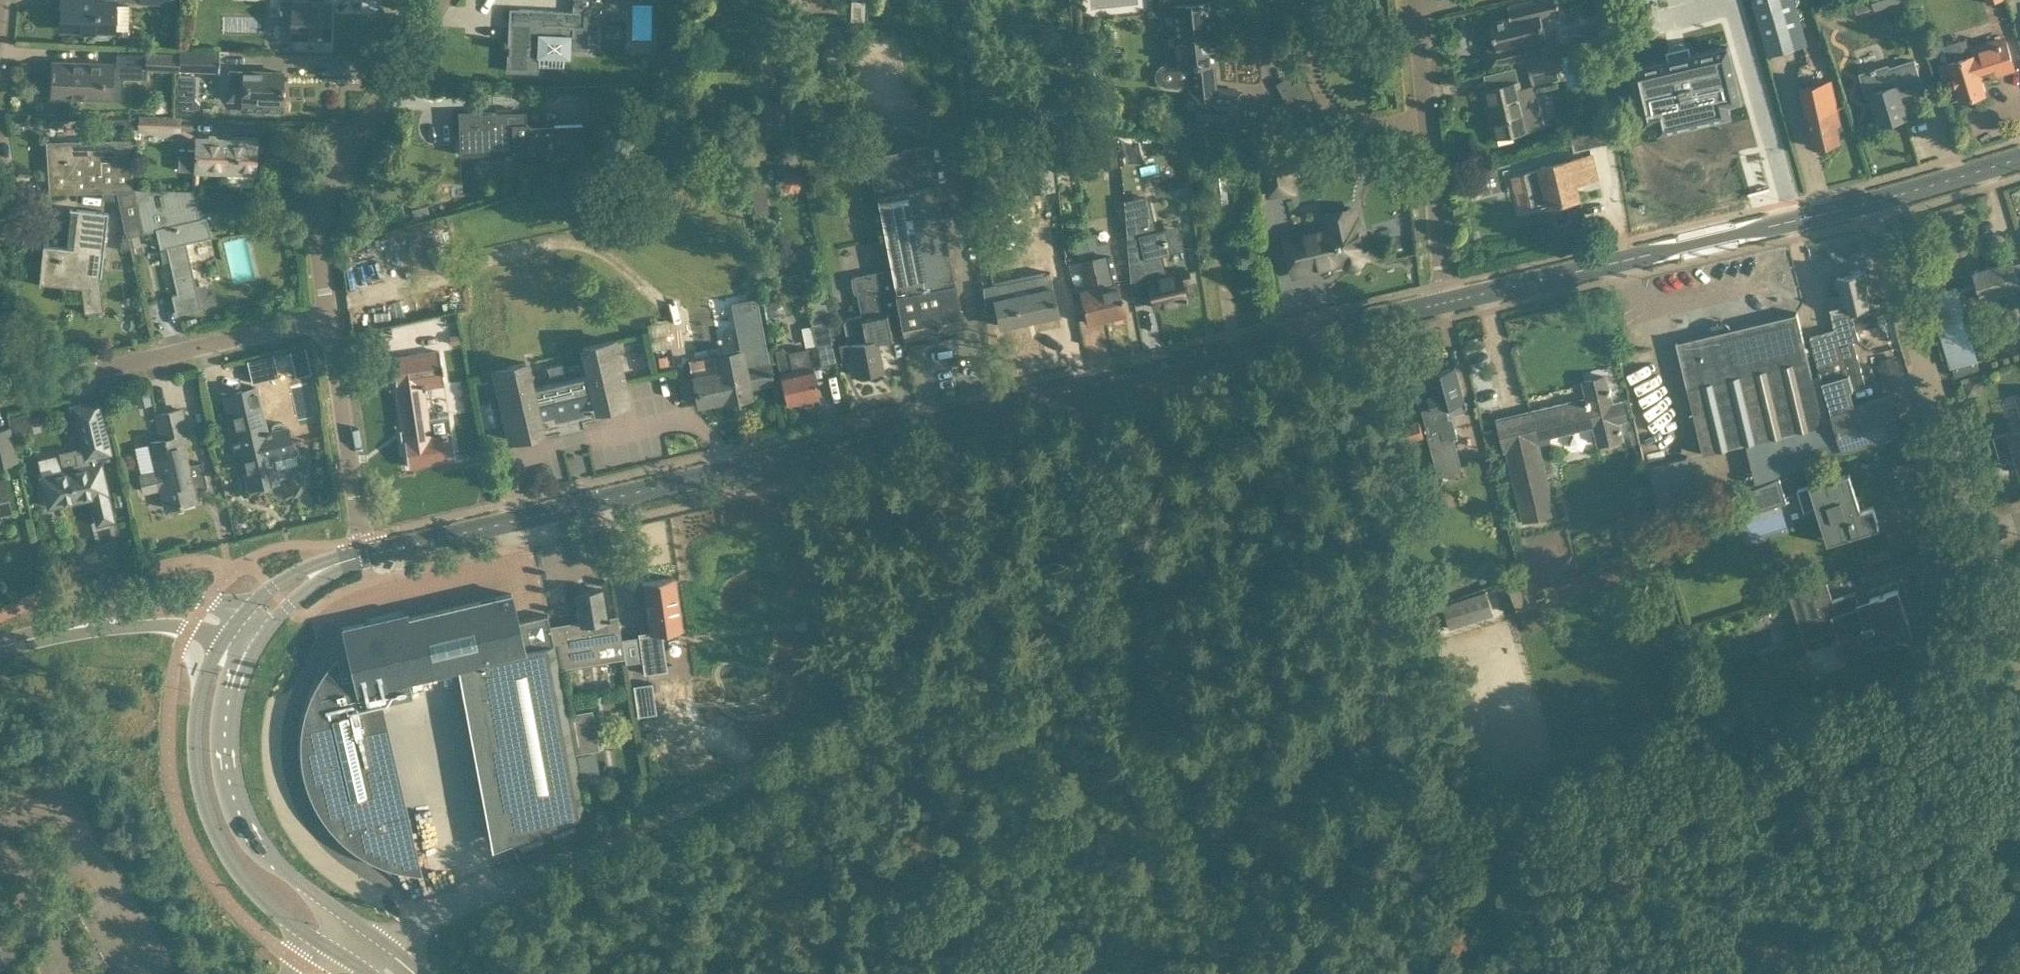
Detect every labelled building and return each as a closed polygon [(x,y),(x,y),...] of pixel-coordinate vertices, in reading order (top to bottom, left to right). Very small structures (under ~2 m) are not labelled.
[(115,0),(62,0),(61,28),(95,29),(95,32),(98,36),(108,36),(111,33),(111,29),(114,29),(129,29),(129,4),(115,4),(115,0)] [(594,15),(608,15),(625,16),(625,0),(594,0),(594,13),(594,15)] [(1558,50),(1555,33),(1546,35),(1541,16),(1561,11),(1558,0),(1529,0),(1508,5),(1511,17),(1491,21),(1497,47),(1488,49),(1491,64),(1500,62),(1500,64),(1558,50)] [(1767,56),(1806,44),(1794,0),(1751,0),(1767,56)] [(1876,8),(1902,0),(1874,0),(1876,8)] [(330,2),(308,1),(292,1),(292,2),(279,2),(279,16),(292,16),(292,37),(329,38),(330,2)] [(1214,62),(1208,1),(1161,7),(1162,7),(1163,7),(1171,6),(1174,47),(1165,48),(1166,66),(1164,66),(1158,74),(1158,77),(1165,85),(1186,87),(1183,116),(1207,119),(1211,119),(1232,121),(1237,121),(1240,91),(1214,89),(1212,63),(1214,62)] [(506,46),(506,51),(508,51),(507,58),(507,70),(527,71),(537,72),(538,47),(546,47),(551,40),(551,32),(571,33),(570,48),(586,48),(588,13),(588,12),(547,11),(518,9),(517,30),(509,30),(508,46),(506,46)] [(842,24),(822,28),(825,59),(848,55),(842,24)] [(1972,54),(1939,64),(1941,73),(1944,82),(1954,79),(1960,99),(1985,91),(1978,68),(1995,63),(1997,70),(2013,66),(2009,53),(2006,41),(1971,51),(1972,54)] [(1669,59),(1632,68),(1645,121),(1672,115),(1675,127),(1716,117),(1713,105),(1740,99),(1728,45),(1692,54),(1689,45),(1666,50),(1669,59)] [(180,49),(179,69),(219,71),(220,50),(180,49)] [(147,53),(146,68),(178,69),(178,51),(147,50),(147,53)] [(51,70),(51,75),(53,75),(52,96),(75,96),(111,97),(121,97),(121,95),(105,95),(106,77),(111,77),(111,76),(146,77),(146,68),(147,53),(116,52),(116,64),(112,64),(112,63),(77,63),(53,62),(53,70),(51,70)] [(1527,62),(1533,83),(1557,76),(1552,55),(1527,62)] [(1881,124),(1906,116),(1900,95),(1925,88),(1921,76),(1919,76),(1914,60),(1898,65),(1899,68),(1891,70),(1890,67),(1887,68),(1886,65),(1875,69),(1875,67),(1869,69),(1870,70),(1860,74),(1867,94),(1871,92),(1881,124)] [(229,83),(229,97),(242,97),(242,100),(282,101),(283,71),(254,70),(243,70),(230,70),(229,83)] [(179,74),(178,112),(199,112),(199,101),(195,96),(196,74),(179,74)] [(1542,122),(1536,98),(1533,85),(1519,88),(1517,80),(1512,82),(1484,88),(1495,136),(1530,128),(1543,125),(1542,122)] [(1840,123),(1829,80),(1799,87),(1814,146),(1839,140),(1835,124),(1840,123)] [(787,99),(759,99),(759,141),(787,141),(787,99)] [(525,124),(525,110),(511,111),(511,116),(496,117),(496,112),(459,113),(460,147),(497,146),(497,135),(512,134),(513,149),(545,148),(545,155),(549,155),(549,153),(578,152),(577,124),(528,126),(528,124),(525,124)] [(141,114),(141,115),(130,117),(131,128),(140,128),(140,127),(180,128),(180,115),(141,114)] [(131,128),(130,117),(129,117),(113,117),(113,127),(131,128)] [(1574,150),(1612,141),(1609,128),(1571,138),(1574,150)] [(256,140),(222,138),(197,137),(197,148),(180,148),(179,170),(255,173),(256,140)] [(50,193),(76,191),(118,190),(134,189),(131,138),(48,142),(50,193)] [(1115,138),(1100,139),(1102,167),(1117,166),(1115,138)] [(1164,138),(1163,150),(1176,152),(1178,139),(1164,138)] [(876,196),(890,268),(895,293),(894,293),(897,310),(903,337),(918,334),(917,331),(948,324),(948,328),(964,325),(955,281),(954,281),(934,184),(936,184),(928,144),(867,156),(875,196),(876,196)] [(1290,152),(1261,157),(1268,197),(1297,193),(1293,173),(1290,152)] [(1539,166),(1540,169),(1524,172),(1532,207),(1548,203),(1548,204),(1580,196),(1576,181),(1598,176),(1592,153),(1539,166)] [(787,171),(781,186),(797,192),(803,177),(787,171)] [(1224,175),(1223,175),(1211,176),(1211,177),(1214,202),(1227,201),(1224,175)] [(202,305),(187,241),(211,235),(206,216),(202,217),(196,191),(179,190),(134,189),(118,190),(128,235),(158,228),(162,247),(167,246),(178,292),(173,294),(176,311),(202,305)] [(1182,282),(1190,280),(1187,269),(1164,275),(1159,252),(1167,250),(1162,229),(1154,231),(1145,196),(1125,201),(1125,198),(1123,199),(1131,291),(1132,298),(1133,297),(1150,293),(1153,306),(1186,298),(1182,282)] [(1357,222),(1356,218),(1353,204),(1319,214),(1323,227),(1283,236),(1292,273),(1318,267),(1317,266),(1343,260),(1344,262),(1346,264),(1349,265),(1352,265),(1354,265),(1357,264),(1359,262),(1361,260),(1362,258),(1362,255),(1365,254),(1360,232),(1363,231),(1360,222),(1357,222)] [(77,208),(73,247),(43,244),(40,275),(39,284),(40,284),(41,275),(81,279),(85,311),(103,309),(99,281),(100,281),(108,210),(69,206),(69,207),(77,208)] [(1095,234),(1086,236),(1089,246),(1090,249),(1092,258),(1091,258),(1105,317),(1125,312),(1119,288),(1117,280),(1113,280),(1112,275),(1116,275),(1110,250),(1108,241),(1098,244),(1095,234)] [(1091,258),(1092,258),(1090,249),(1089,249),(1078,252),(1080,260),(1079,261),(1085,286),(1077,288),(1079,297),(1085,321),(1105,317),(1091,258)] [(1956,304),(2018,284),(2019,288),(2019,259),(2013,262),(2011,258),(1973,270),(1979,291),(1975,292),(1973,285),(1957,289),(1959,297),(1954,298),(1951,289),(1932,295),(1932,294),(1931,295),(1951,361),(1955,375),(1979,367),(1975,353),(1971,354),(1968,342),(1954,346),(1950,333),(1963,329),(1956,304)] [(1836,328),(1809,335),(1816,361),(1831,410),(1854,404),(1849,388),(1853,387),(1865,383),(1853,340),(1858,339),(1856,331),(1854,331),(1848,309),(1857,307),(1859,312),(1869,310),(1869,304),(1871,304),(1864,272),(1865,272),(1865,270),(1862,270),(1861,268),(1858,266),(1850,268),(1848,271),(1849,273),(1837,276),(1837,278),(1839,278),(1842,294),(1828,298),(1836,328)] [(890,337),(885,313),(897,310),(894,293),(895,293),(890,268),(853,275),(851,276),(851,277),(850,278),(850,280),(853,293),(856,293),(861,314),(846,317),(843,322),(847,342),(838,344),(841,359),(840,359),(841,360),(852,357),(856,374),(882,369),(877,342),(879,342),(879,340),(890,337)] [(994,283),(982,285),(985,313),(986,313),(986,312),(995,310),(998,324),(1057,312),(1052,286),(1051,286),(1051,284),(1049,271),(1044,272),(1044,273),(1027,276),(1029,284),(1007,289),(1006,281),(994,283)] [(742,349),(690,359),(698,403),(723,398),(724,400),(750,395),(749,386),(771,382),(755,298),(751,299),(738,301),(738,302),(733,303),(742,349)] [(1676,339),(1676,341),(1702,452),(1823,424),(1797,311),(1676,339)] [(833,321),(812,325),(816,343),(832,339),(836,338),(833,321)] [(582,346),(588,373),(570,378),(531,387),(525,361),(494,369),(506,419),(510,439),(541,431),(538,416),(555,412),(556,417),(555,417),(555,418),(582,412),(582,411),(580,411),(579,407),(595,403),(597,409),(628,401),(623,382),(613,339),(582,346)] [(818,397),(806,347),(788,352),(782,347),(774,349),(787,404),(818,397)] [(439,350),(392,357),(396,383),(403,429),(408,465),(455,458),(452,432),(451,432),(448,414),(427,417),(423,386),(444,383),(442,370),(443,370),(442,363),(441,363),(439,350)] [(272,355),(248,360),(253,380),(269,377),(268,374),(276,372),(272,355)] [(1900,358),(1877,365),(1882,379),(1905,372),(1900,358)] [(547,365),(549,376),(563,372),(561,362),(547,365)] [(1432,405),(1421,407),(1428,432),(1426,432),(1429,444),(1452,438),(1458,437),(1452,415),(1449,416),(1446,405),(1463,400),(1455,366),(1438,371),(1429,373),(1430,377),(1434,392),(1429,393),(1432,405)] [(1619,421),(1627,419),(1623,400),(1611,403),(1605,375),(1584,380),(1587,396),(1529,409),(1531,416),(1500,423),(1499,416),(1497,417),(1505,451),(1506,450),(1522,520),(1554,513),(1538,443),(1549,441),(1548,434),(1594,424),(1598,443),(1622,438),(1619,421)] [(273,459),(294,454),(287,426),(284,427),(283,424),(280,422),(273,424),(271,427),(271,429),(266,430),(256,385),(222,392),(233,439),(232,439),(233,443),(237,442),(238,442),(248,487),(278,480),(273,459)] [(1888,393),(1854,404),(1831,410),(1844,449),(1900,432),(1888,393)] [(109,492),(102,462),(113,460),(100,399),(73,405),(83,448),(60,453),(64,471),(42,476),(49,506),(91,496),(97,522),(114,519),(107,492),(109,492)] [(160,485),(165,506),(196,499),(194,487),(206,485),(206,487),(208,486),(202,460),(188,463),(182,435),(188,434),(182,408),(157,414),(162,438),(150,441),(157,470),(140,474),(144,489),(160,485)] [(16,439),(34,434),(29,412),(10,417),(16,439)] [(1397,442),(1424,434),(1419,419),(1393,427),(1397,442)] [(2009,430),(2010,431),(1993,435),(2000,459),(2016,454),(2019,467),(2019,427),(2009,430)] [(16,459),(8,428),(0,430),(0,463),(16,459)] [(1456,455),(1452,438),(1429,444),(1437,475),(1439,474),(1435,460),(1456,455)] [(1687,457),(1648,466),(1660,521),(1698,507),(1687,457)] [(1849,472),(1844,474),(1797,488),(1804,510),(1816,507),(1827,543),(1879,527),(1872,505),(1860,508),(1849,472)] [(1787,502),(1779,477),(1746,489),(1753,512),(1787,502)] [(10,506),(4,480),(0,481),(0,509),(10,506)] [(651,630),(639,632),(646,673),(669,669),(663,630),(683,627),(674,576),(643,581),(651,630)] [(1518,577),(1495,585),(1506,613),(1528,605),(1518,577)] [(1826,581),(1788,593),(1799,627),(1831,616),(1835,629),(1843,656),(1885,642),(1912,634),(1910,627),(1897,588),(1858,601),(1855,592),(1832,599),(1826,581)] [(579,620),(550,625),(560,667),(598,661),(595,641),(621,636),(617,614),(607,616),(602,586),(574,590),(579,620)] [(568,713),(560,667),(550,625),(547,614),(518,620),(511,592),(407,616),(408,619),(394,622),(378,619),(342,627),(354,676),(351,677),(351,676),(342,678),(342,679),(320,684),(319,680),(318,680),(308,702),(302,725),(301,749),(304,772),(311,795),(323,816),(338,834),(356,850),(377,861),(399,856),(399,855),(398,855),(363,706),(412,694),(409,680),(478,664),(511,841),(587,812),(576,752),(568,713)] [(1443,605),(1450,627),(1463,624),(1460,615),(1472,611),(1467,597),(1443,605)] [(633,684),(637,715),(656,712),(652,682),(633,684)] [(592,709),(568,713),(576,752),(599,748),(592,709)]
